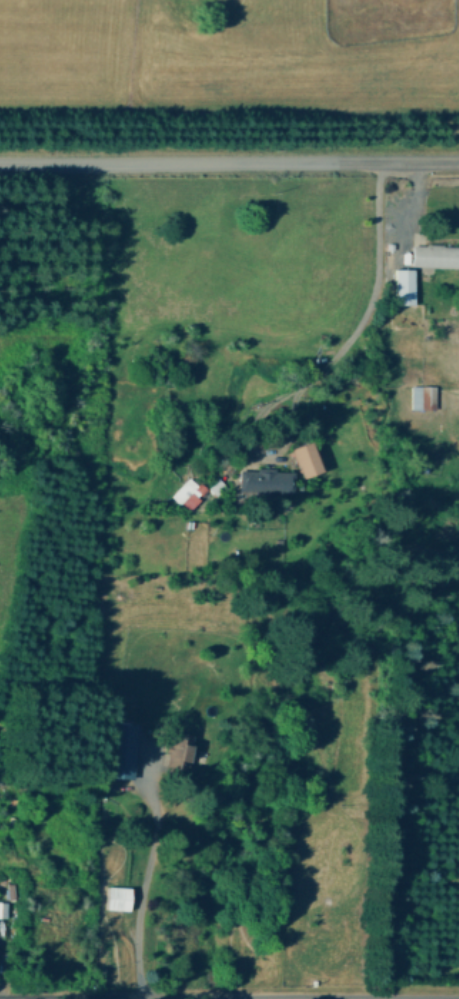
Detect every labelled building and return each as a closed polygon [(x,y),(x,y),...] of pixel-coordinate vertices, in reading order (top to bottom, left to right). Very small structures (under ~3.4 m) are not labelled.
[(414,243),(413,265),(458,266),(458,244),(414,243)] [(415,267),(396,266),(395,302),(414,303),(415,267)] [(436,408),(437,384),(412,384),(412,408),(436,408)] [(303,476),(323,469),(311,439),(292,447),(303,476)] [(240,489),(293,491),(294,469),(240,467),(240,489)] [(191,474),(172,493),(187,509),(207,490),(191,474)] [(134,776),(135,722),(114,721),(112,776),(134,776)] [(166,766),(189,767),(191,732),(168,730),(166,766)] [(132,886),(108,885),(107,908),(131,909),(132,886)]
